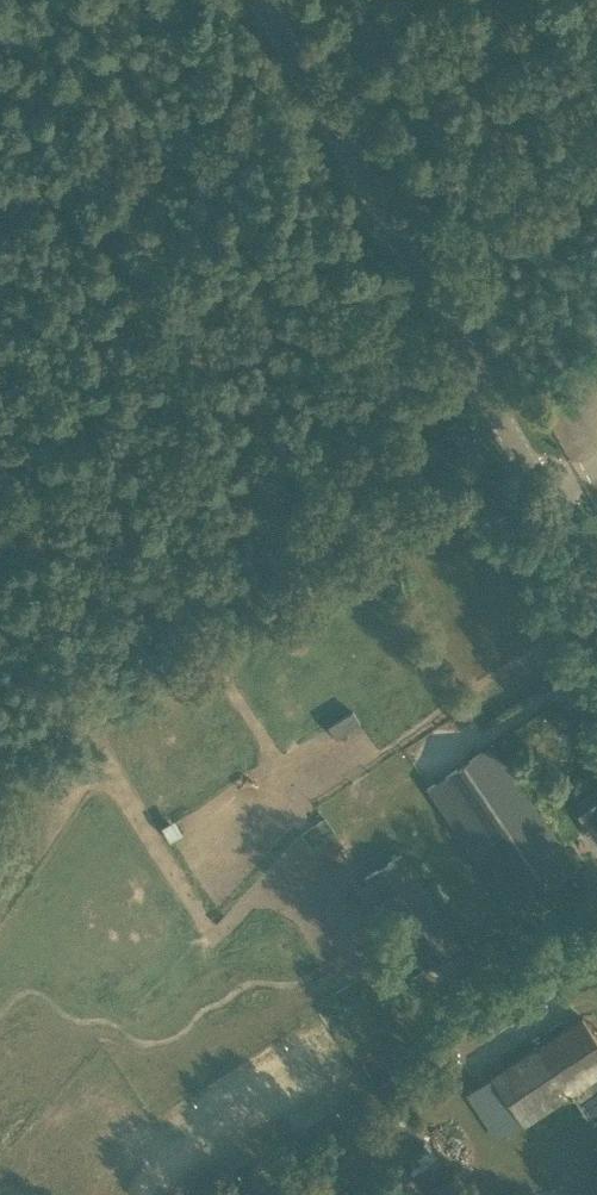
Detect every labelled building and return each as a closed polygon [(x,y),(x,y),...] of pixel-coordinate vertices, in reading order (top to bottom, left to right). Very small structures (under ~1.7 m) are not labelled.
[(567,851),(548,821),(494,742),(426,787),(511,913),(530,901),(547,889),(578,868),(567,851)] [(573,805),(592,835),(596,831),(596,789),(573,805)] [(585,1015),(472,1089),(502,1136),(569,1092),(585,1116),(596,1108),(596,1036),(585,1015)]
